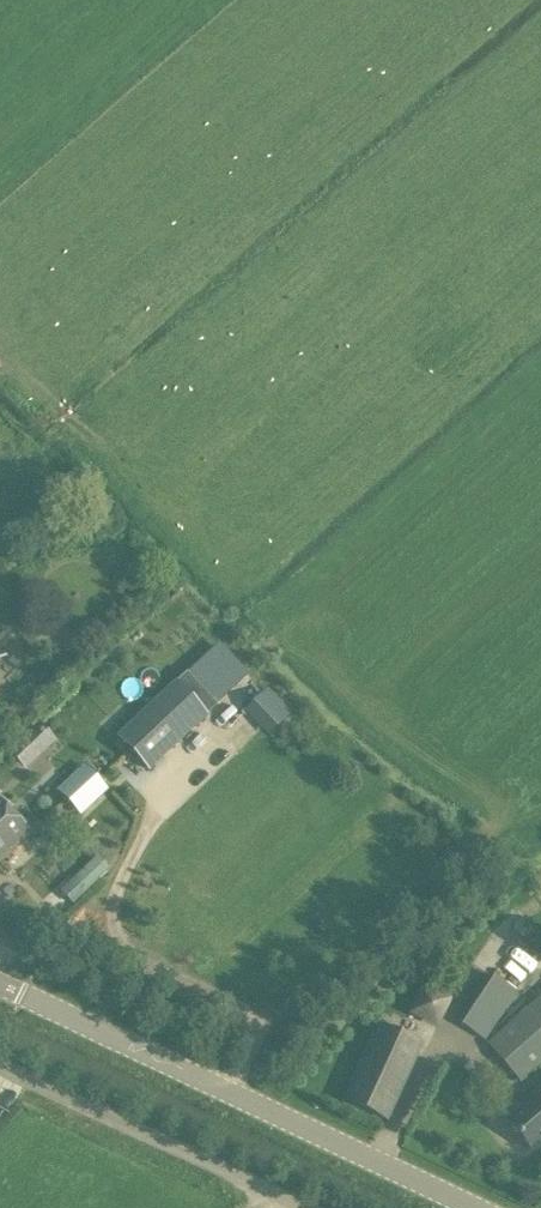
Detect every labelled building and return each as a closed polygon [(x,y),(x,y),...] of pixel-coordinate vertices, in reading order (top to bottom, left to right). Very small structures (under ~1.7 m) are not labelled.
[(185,674),(116,738),(149,773),(209,718),(208,716),(216,708),(185,674)] [(271,689),(249,710),(273,736),(295,714),(271,689)] [(19,756),(38,775),(66,748),(48,728),(19,756)] [(82,790),(92,801),(106,787),(96,777),(82,790)] [(69,779),(56,792),(67,804),(81,792),(69,779)] [(30,832),(0,800),(0,860),(30,832)] [(95,854),(63,884),(75,897),(107,866),(103,861),(103,856),(97,857),(95,854)] [(460,1024),(487,1042),(520,992),(492,974),(460,1024)] [(413,1013),(441,1025),(454,994),(426,982),(413,1013)] [(540,1063),(540,997),(488,1044),(520,1081),(540,1063)] [(387,1120),(421,1045),(377,1026),(344,1100),(387,1120)] [(508,1123),(531,1149),(540,1140),(540,1094),(536,1099),(535,1098),(508,1123)]
